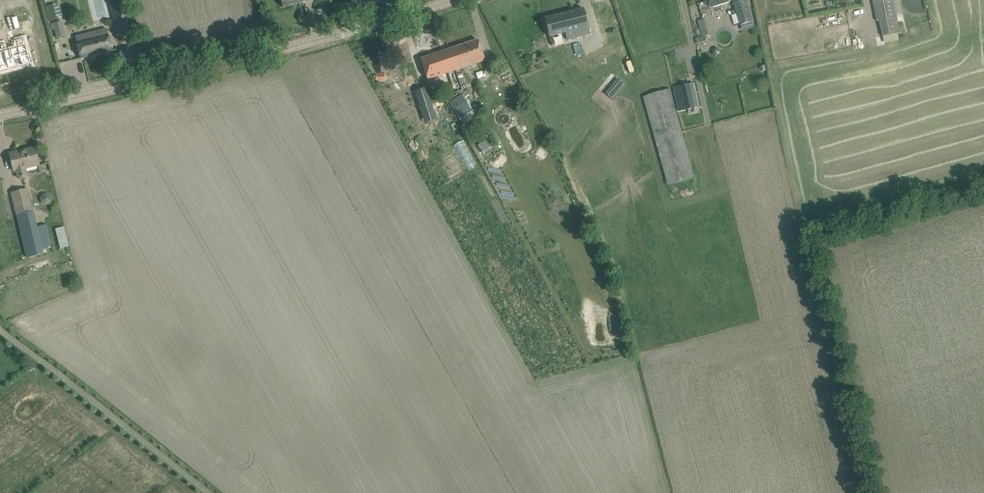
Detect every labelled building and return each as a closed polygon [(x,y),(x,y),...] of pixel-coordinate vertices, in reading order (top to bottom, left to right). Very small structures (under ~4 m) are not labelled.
[(114,20),(130,16),(126,0),(110,0),(114,20)] [(734,2),(744,33),(755,30),(746,0),(741,0),(734,2)] [(901,33),(897,14),(902,12),(900,0),(873,0),(877,22),(880,21),(883,37),(901,33)] [(704,14),(711,12),(707,1),(700,4),(704,14)] [(53,6),(45,8),(49,24),(57,22),(53,6)] [(590,34),(583,9),(545,18),(549,36),(565,32),(567,40),(590,34)] [(703,37),(709,35),(704,19),(698,21),(703,37)] [(62,21),(54,23),(57,38),(66,36),(62,21)] [(73,38),(78,59),(112,51),(108,35),(94,38),(93,33),(73,38)] [(2,44),(0,44),(7,69),(28,63),(22,39),(13,41),(15,48),(4,51),(2,44)] [(456,70),(485,60),(481,49),(478,40),(449,50),(421,59),(424,69),(428,79),(456,70)] [(512,73),(509,65),(500,68),(503,76),(512,73)] [(618,79),(609,91),(615,96),(625,84),(618,79)] [(679,111),(699,106),(693,83),(673,88),(679,111)] [(430,86),(414,92),(419,108),(431,104),(435,103),(430,86)] [(695,178),(670,89),(643,97),(669,186),(695,178)] [(462,94),(449,103),(458,118),(471,109),(469,106),(462,94)] [(474,147),(479,156),(497,146),(491,137),(474,147)] [(10,154),(14,171),(17,170),(18,178),(28,176),(26,168),(39,165),(37,158),(35,148),(34,148),(34,150),(20,153),(20,152),(10,154)] [(12,193),(27,257),(44,253),(43,253),(52,250),(46,224),(37,226),(34,211),(33,211),(28,189),(12,193)] [(61,249),(69,247),(64,227),(56,229),(61,249)]
